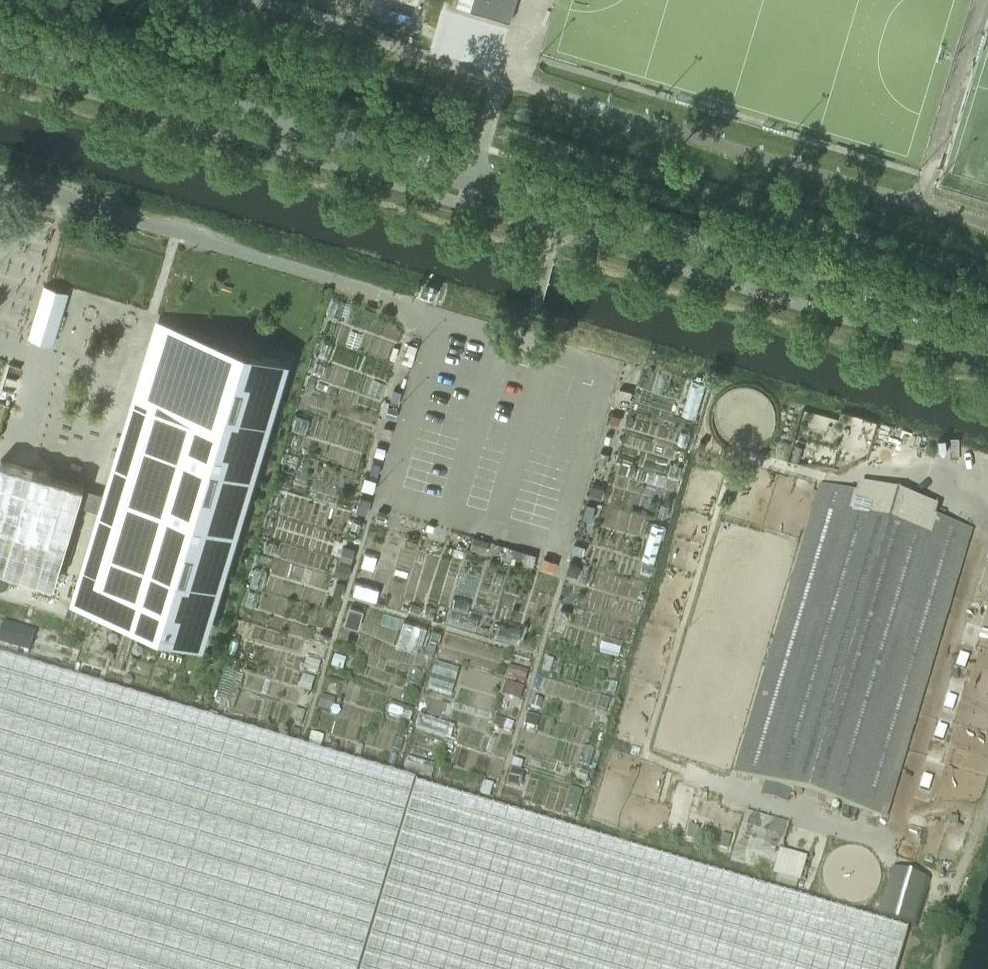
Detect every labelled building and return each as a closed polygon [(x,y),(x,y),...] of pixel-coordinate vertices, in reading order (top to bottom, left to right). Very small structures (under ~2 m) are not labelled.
[(468,6),(508,18),(513,0),(470,0),(468,6)] [(44,283),(28,336),(53,343),(69,291),(44,283)] [(0,462),(0,566),(54,582),(77,503),(98,509),(69,603),(203,643),(289,358),(155,318),(103,493),(82,486),(83,484),(1,459),(0,462)] [(820,479),(733,774),(887,820),(974,524),(820,479)] [(417,786),(0,661),(0,968),(362,968),(417,786)] [(362,968),(898,968),(909,933),(417,786),(362,968)] [(774,871),(814,883),(827,838),(789,827),(783,847),(781,847),(774,871)]
